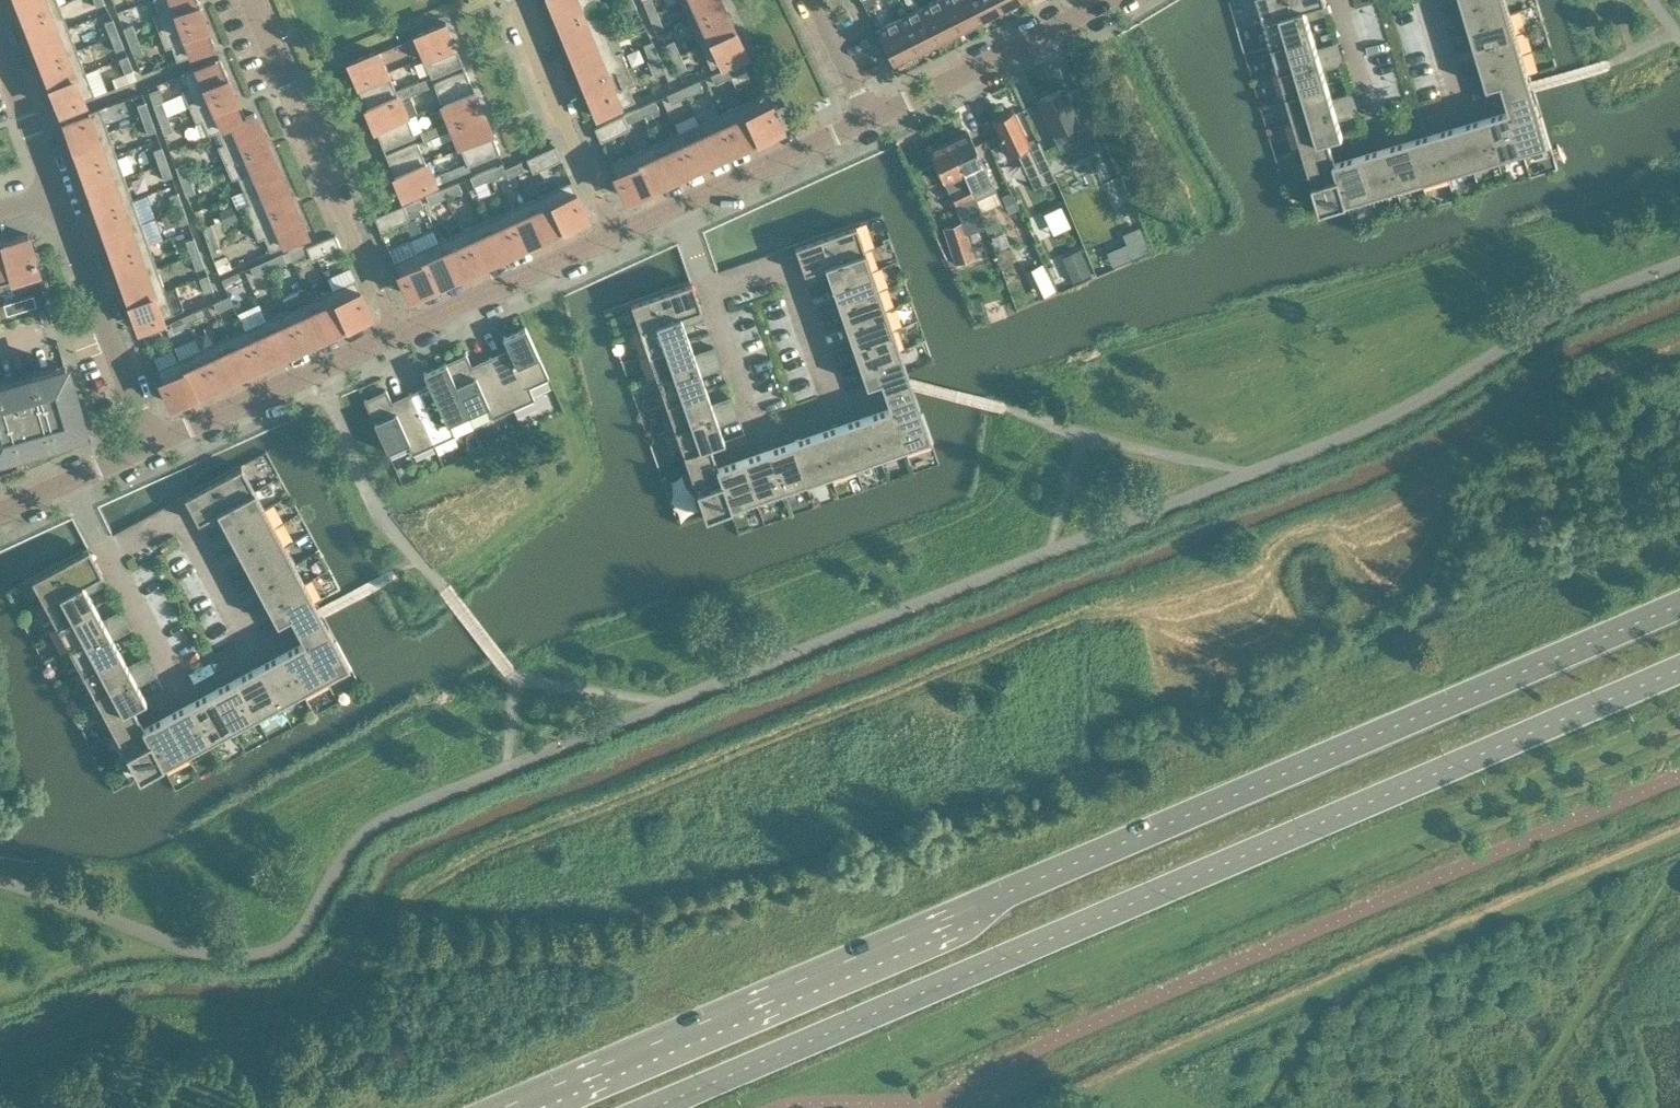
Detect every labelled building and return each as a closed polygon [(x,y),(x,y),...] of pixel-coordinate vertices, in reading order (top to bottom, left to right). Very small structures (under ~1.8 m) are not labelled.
[(57,0),(17,0),(24,18),(59,4),(57,0)] [(198,0),(154,0),(159,11),(152,14),(159,31),(203,15),(198,0)] [(559,24),(603,6),(600,0),(549,0),(559,24)] [(633,0),(622,0),(627,13),(636,9),(633,0)] [(642,0),(648,15),(657,11),(653,0),(643,0),(642,0)] [(721,0),(681,0),(680,0),(690,22),(724,7),(721,0)] [(941,0),(934,0),(918,8),(935,42),(956,31),(941,0)] [(968,0),(941,0),(956,31),(978,20),(968,0)] [(994,0),(968,0),(978,20),(999,10),(994,0)] [(999,10),(1018,0),(994,0),(999,10)] [(1326,0),(1258,0),(1264,20),(1326,1),(1326,0)] [(1507,0),(1479,0),(1464,5),(1469,24),(1510,11),(1507,0)] [(1327,2),(1326,1),(1264,20),(1272,46),(1312,34),(1308,19),(1329,13),(1326,3),(1327,2)] [(68,27),(59,4),(24,18),(33,40),(68,27)] [(609,23),(603,6),(559,24),(571,54),(609,39),(603,26),(609,23)] [(734,29),(724,7),(690,22),(700,44),(734,29)] [(935,42),(918,8),(897,19),(914,52),(935,42)] [(663,25),(657,11),(648,15),(654,29),(663,25)] [(1517,32),(1510,11),(1469,24),(1476,45),(1517,32)] [(215,46),(203,15),(159,31),(165,48),(171,46),(177,60),(215,46)] [(118,33),(113,18),(104,21),(110,36),(118,33)] [(914,52),(897,19),(876,29),(892,63),(914,52)] [(463,64),(445,22),(414,35),(414,36),(421,52),(431,77),(463,64)] [(132,24),(123,27),(129,42),(138,39),(132,24)] [(76,49),(68,27),(33,40),(42,63),(76,49)] [(744,51),(734,29),(700,44),(711,67),(744,51)] [(1523,53),(1517,32),(1476,45),(1482,65),(1523,53)] [(124,47),(118,33),(110,36),(116,50),(124,47)] [(1279,71),(1341,52),(1338,41),(1316,48),(1312,34),(1272,46),(1279,71)] [(414,36),(406,39),(413,55),(421,52),(414,36)] [(143,53),(138,39),(129,42),(134,56),(143,53)] [(614,52),(609,39),(571,54),(584,85),(627,67),(620,50),(614,52)] [(658,55),(652,40),(643,44),(649,58),(658,55)] [(673,40),(665,44),(671,58),(680,54),(673,40)] [(85,71),(76,49),(42,63),(51,85),(85,71)] [(366,108),(397,95),(395,90),(378,49),(347,62),(366,108)] [(1344,63),(1341,52),(1279,71),(1287,95),(1327,83),(1323,70),(1344,63)] [(1529,74),(1523,53),(1482,65),(1488,86),(1502,82),(1529,74)] [(686,68),(680,54),(671,58),(678,72),(686,68)] [(133,70),(127,55),(119,58),(125,73),(133,70)] [(664,71),(658,55),(649,58),(646,59),(653,76),(664,71)] [(232,87),(219,56),(181,72),(187,86),(181,89),(189,106),(232,87)] [(746,69),(742,60),(726,67),(730,76),(746,69)] [(634,84),(627,67),(584,85),(597,116),(634,101),(628,86),(634,84)] [(730,76),(726,67),(710,74),(714,83),(730,76)] [(482,111),(465,70),(434,83),(449,120),(451,124),(482,111)] [(94,95),(85,71),(51,85),(60,108),(94,95)] [(1549,142),(1537,101),(1533,88),(1529,74),(1502,82),(1510,109),(1522,150),(1549,142)] [(424,78),(410,84),(414,93),(428,87),(426,83),(424,78)] [(703,89),(698,80),(682,87),(686,96),(703,89)] [(1331,98),(1327,83),(1287,95),(1294,120),(1356,101),(1353,91),(1331,98)] [(410,84),(395,90),(397,95),(399,99),(414,93),(410,84)] [(245,116),(232,87),(189,106),(196,123),(202,121),(208,134),(218,129),(245,117),(245,116)] [(686,96),(682,87),(666,94),(671,103),(686,96)] [(1063,87),(1037,100),(1053,134),(1066,161),(1099,145),(1086,116),(1079,120),(1065,91),(1063,87)] [(158,88),(148,91),(158,119),(167,115),(158,88)] [(780,126),(765,92),(742,103),(758,136),(780,126)] [(414,136),(399,99),(397,95),(366,108),(383,149),(414,136)] [(658,109),(654,100),(638,107),(642,116),(658,109)] [(150,116),(145,101),(137,104),(142,119),(150,116)] [(1359,114),(1356,101),(1294,120),(1302,146),(1329,138),(1329,139),(1343,135),(1339,120),(1359,114)] [(758,136),(742,103),(720,113),(736,146),(758,136)] [(108,131),(100,107),(64,120),(73,144),(108,131)] [(642,116),(638,107),(623,114),(627,123),(642,116)] [(1522,150),(1510,109),(1486,116),(1498,157),(1522,150)] [(1014,110),(993,121),(1008,154),(1017,150),(1034,187),(1055,176),(1050,165),(1038,140),(1030,144),(1014,110)] [(499,152),(482,111),(451,124),(453,129),(466,162),(468,165),(469,165),(499,152)] [(224,162),(268,143),(254,112),(245,116),(245,117),(218,129),(224,142),(217,145),(224,162)] [(736,146),(720,113),(699,122),(714,156),(736,146)] [(629,128),(627,123),(623,114),(594,127),(600,141),(629,128)] [(172,130),(167,115),(158,119),(163,133),(172,130)] [(156,130),(150,116),(142,119),(147,133),(156,130)] [(1498,157),(1486,116),(1461,123),(1467,145),(1473,165),(1498,157)] [(449,120),(434,126),(438,135),(445,132),(453,129),(451,124),(449,120)] [(714,156),(699,122),(677,132),(692,166),(714,156)] [(1473,165),(1467,145),(1461,123),(1435,131),(1448,172),(1473,165)] [(434,126),(420,132),(422,136),(423,141),(438,135),(434,126)] [(116,154),(108,131),(73,144),(81,166),(116,154)] [(1448,172),(1435,131),(1410,138),(1417,160),(1423,180),(1448,172)] [(692,166),(677,132),(655,142),(670,176),(692,166)] [(969,132),(948,142),(973,195),(974,194),(975,198),(995,188),(984,163),(969,132)] [(1336,161),(1329,139),(1329,138),(1302,146),(1321,210),(1348,202),(1336,161)] [(1423,180),(1417,160),(1410,138),(1386,146),(1398,187),(1423,180)] [(417,142),(385,155),(403,197),(434,184),(417,142)] [(670,176),(655,142),(633,152),(648,186),(670,176)] [(973,195),(948,142),(930,150),(961,216),(978,209),(977,207),(979,207),(975,198),(974,194),(973,195)] [(281,173),(268,143),(224,162),(232,179),(238,176),(243,190),(281,173)] [(532,172),(561,159),(555,145),(526,158),(532,172)] [(167,161),(161,146),(153,149),(158,164),(167,161)] [(1398,187),(1386,146),(1361,153),(1373,195),(1398,187)] [(648,186),(633,152),(610,163),(625,197),(648,186)] [(1373,195),(1361,153),(1336,161),(1348,202),(1373,195)] [(124,176),(116,154),(81,166),(89,189),(124,176)] [(172,176),(167,161),(158,164),(164,179),(172,176)] [(524,169),(520,161),(504,168),(506,172),(508,177),(524,169)] [(466,162),(437,174),(440,181),(470,169),(469,165),(468,165),(466,162)] [(184,163),(175,166),(181,181),(189,177),(184,163)] [(506,172),(504,168),(502,163),(486,170),(489,178),(506,172)] [(489,178),(486,170),(470,176),(473,185),(489,178)] [(294,203),(281,173),(243,190),(249,203),(243,205),(250,222),(294,203)] [(132,199),(124,176),(89,189),(97,211),(132,199)] [(195,192),(189,177),(181,181),(186,195),(195,192)] [(461,190),(458,181),(441,188),(445,197),(461,190)] [(586,215),(571,181),(548,191),(564,225),(586,215)] [(445,197),(441,188),(425,195),(429,203),(445,197)] [(564,225),(548,191),(526,201),(542,235),(564,225)] [(183,206),(178,192),(169,195),(174,209),(183,206)] [(405,204),(403,204),(407,213),(423,206),(420,198),(405,204)] [(140,222),(132,199),(97,211),(105,234),(140,222)] [(542,235),(526,201),(504,211),(520,245),(542,235)] [(307,234),(294,203),(250,222),(258,239),(264,236),(270,251),(307,234)] [(409,218),(403,204),(374,216),(380,230),(409,218)] [(188,221),(183,206),(174,209),(180,224),(188,221)] [(520,245),(504,211),(482,221),(498,255),(520,245)] [(974,256),(963,220),(943,227),(955,262),(974,256)] [(498,255),(482,221),(460,230),(476,264),(498,255)] [(148,244),(140,222),(105,234),(113,257),(148,244)] [(211,223),(201,226),(207,241),(216,237),(211,223)] [(794,246),(803,272),(824,265),(865,251),(855,224),(794,246)] [(1133,258),(1150,251),(1139,227),(1123,234),(1133,258)] [(476,264),(460,230),(439,240),(454,274),(476,264)] [(38,270),(31,246),(34,245),(32,238),(29,239),(28,233),(3,240),(13,276),(38,270)] [(312,260),(340,247),(334,233),(306,246),(312,260)] [(199,252),(194,237),(185,240),(191,255),(199,252)] [(221,252),(216,237),(207,241),(212,256),(221,252)] [(3,240),(0,241),(0,280),(13,276),(3,240)] [(454,274),(439,240),(417,250),(432,284),(454,274)] [(308,252),(305,246),(304,243),(288,250),(291,259),(308,252)] [(157,267),(148,244),(113,257),(122,279),(157,267)] [(1081,247),(1061,256),(1072,282),(1092,274),(1081,247)] [(432,284),(417,250),(394,261),(409,295),(432,284)] [(824,265),(831,285),(872,271),(865,251),(824,265)] [(204,266),(199,252),(191,255),(196,269),(204,266)] [(286,261),(282,252),(266,259),(269,268),(286,261)] [(269,268),(266,259),(249,266),(253,275),(269,268)] [(165,290),(157,267),(122,279),(130,302),(165,290)] [(831,285),(838,305),(878,291),(872,271),(831,285)] [(241,281),(237,272),(221,279),(225,288),(241,281)] [(212,289),(207,274),(199,277),(204,292),(212,289)] [(370,312),(355,279),(332,289),(347,323),(370,312)] [(691,281),(630,303),(639,328),(700,307),(691,281)] [(175,286),(165,290),(130,302),(138,326),(173,313),(183,309),(175,286)] [(304,287),(283,297),(288,309),(303,343),(325,333),(310,299),(304,287)] [(347,323),(332,289),(310,299),(325,333),(347,323)] [(838,305),(845,325),(885,310),(878,291),(838,305)] [(33,295),(18,299),(21,310),(36,305),(33,295)] [(233,304),(229,295),(213,302),(217,311),(233,304)] [(21,310),(18,299),(3,304),(7,314),(21,310)] [(700,307),(639,328),(648,353),(689,339),(684,325),(704,318),(700,307)] [(205,316),(201,308),(185,315),(189,324),(205,316)] [(303,343),(288,309),(266,319),(282,353),(303,343)] [(845,325),(852,345),(892,330),(885,310),(845,325)] [(189,324),(185,315),(169,322),(173,331),(189,324)] [(282,353),(266,319),(244,329),(260,363),(282,353)] [(508,348),(490,356),(513,408),(534,399),(529,387),(549,378),(525,326),(503,336),(508,348)] [(163,336),(159,327),(142,334),(146,343),(163,336)] [(260,363),(244,329),(222,339),(238,372),(260,363)] [(852,345),(859,364),(899,350),(892,330),(852,345)] [(238,372),(222,339),(200,348),(216,382),(238,372)] [(689,339),(648,353),(656,378),(718,356),(714,346),(693,353),(689,339)] [(216,382),(200,348),(179,358),(194,392),(216,382)] [(859,364),(865,384),(879,379),(906,370),(899,350),(859,364)] [(513,408),(490,356),(471,365),(466,353),(444,363),(468,415),(486,406),(492,418),(513,408)] [(718,356),(656,378),(665,403),(706,389),(701,375),(721,368),(718,356)] [(194,392),(179,358),(156,369),(171,403),(194,392)] [(468,415),(444,363),(423,372),(429,384),(410,392),(433,444),(455,435),(449,423),(468,415)] [(83,427),(65,365),(31,375),(31,376),(33,376),(35,383),(0,393),(0,452),(83,427)] [(906,370),(879,379),(885,396),(889,406),(890,405),(904,446),(929,437),(912,387),(906,370)] [(433,444),(410,392),(391,401),(386,389),(364,399),(387,451),(407,442),(412,454),(433,444)] [(706,389),(665,403),(674,428),(735,406),(731,396),(711,403),(706,389)] [(889,406),(865,414),(879,455),(904,446),(890,405),(889,406)] [(735,406),(674,428),(683,453),(709,444),(723,439),(718,424),(739,417),(735,406)] [(865,414),(840,423),(854,463),(879,455),(865,414)] [(840,423),(815,431),(829,472),(854,463),(840,423)] [(815,431),(790,440),(805,481),(829,472),(815,431)] [(790,440),(766,449),(780,489),(805,481),(790,440)] [(709,444),(683,453),(705,516),(731,506),(717,466),(709,444)] [(766,449),(741,457),(756,498),(780,489),(766,449)] [(741,457),(717,466),(731,506),(756,498),(741,457)] [(214,505),(252,485),(241,466),(184,497),(198,521),(217,511),(214,505)] [(262,504),(252,485),(214,505),(217,511),(224,525),(262,504)] [(273,524),(262,504),(224,525),(235,544),(273,524)] [(283,543),(273,524),(235,544),(245,564),(283,543)] [(256,583),(294,563),(283,543),(245,564),(256,583)] [(45,602),(101,571),(89,548),(32,578),(45,602)] [(304,582),(294,563),(256,583),(266,602),(304,582)] [(102,573),(101,571),(45,602),(58,626),(95,605),(88,593),(107,582),(102,573)] [(315,601),(304,582),(266,602),(277,622),(290,615),(315,601)] [(322,615),(315,601),(290,615),(297,628),(303,640),(305,639),(325,677),(348,664),(322,615)] [(70,649),(126,618),(121,608),(102,618),(95,605),(58,626),(70,649)] [(132,629),(126,618),(70,649),(83,672),(120,652),(113,639),(132,629)] [(325,677),(305,639),(303,640),(282,651),(302,689),(325,677)] [(302,689),(282,651),(271,657),(259,664),(270,684),(279,702),(302,689)] [(95,695),(151,665),(146,655),(127,665),(120,652),(83,672),(95,695)] [(279,702),(270,684),(259,664),(246,671),(236,676),(256,714),(279,702)] [(157,675),(151,665),(95,695),(107,717),(108,719),(132,706),(145,699),(138,685),(157,675)] [(256,714),(236,676),(224,682),(212,689),(223,709),(233,726),(256,714)] [(233,726),(223,709),(212,689),(199,696),(189,701),(210,739),(233,726)] [(210,739),(189,701),(166,714),(187,751),(210,739)] [(164,764),(143,726),(132,706),(108,719),(113,729),(139,777),(164,764)] [(187,751),(166,714),(143,726),(164,764),(187,751)] [(107,717),(100,721),(106,733),(113,729),(108,719),(107,717)]
